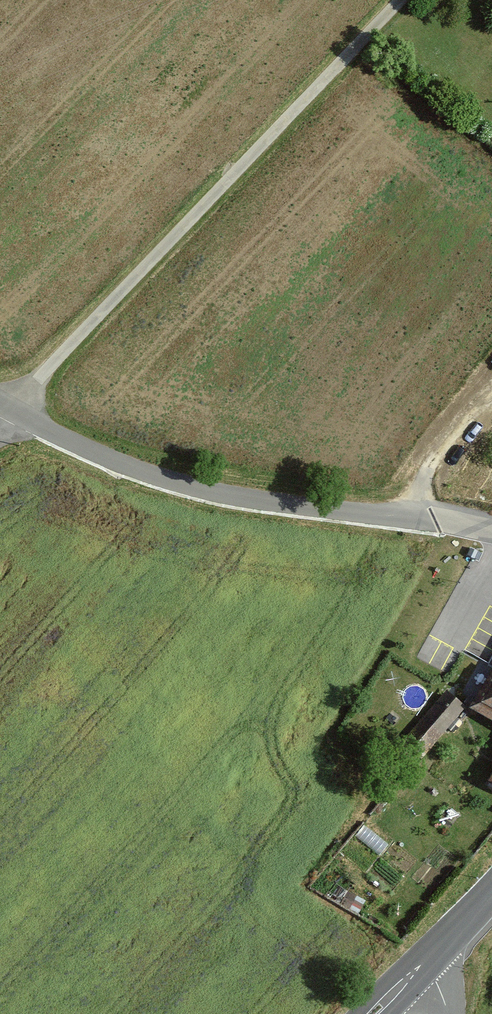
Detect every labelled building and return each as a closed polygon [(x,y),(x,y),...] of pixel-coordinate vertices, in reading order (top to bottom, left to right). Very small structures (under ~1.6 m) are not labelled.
[(465,642),(491,658),(491,593),(465,642)] [(460,712),(491,727),(491,662),(460,712)] [(478,780),(491,790),(491,758),(478,780)]
